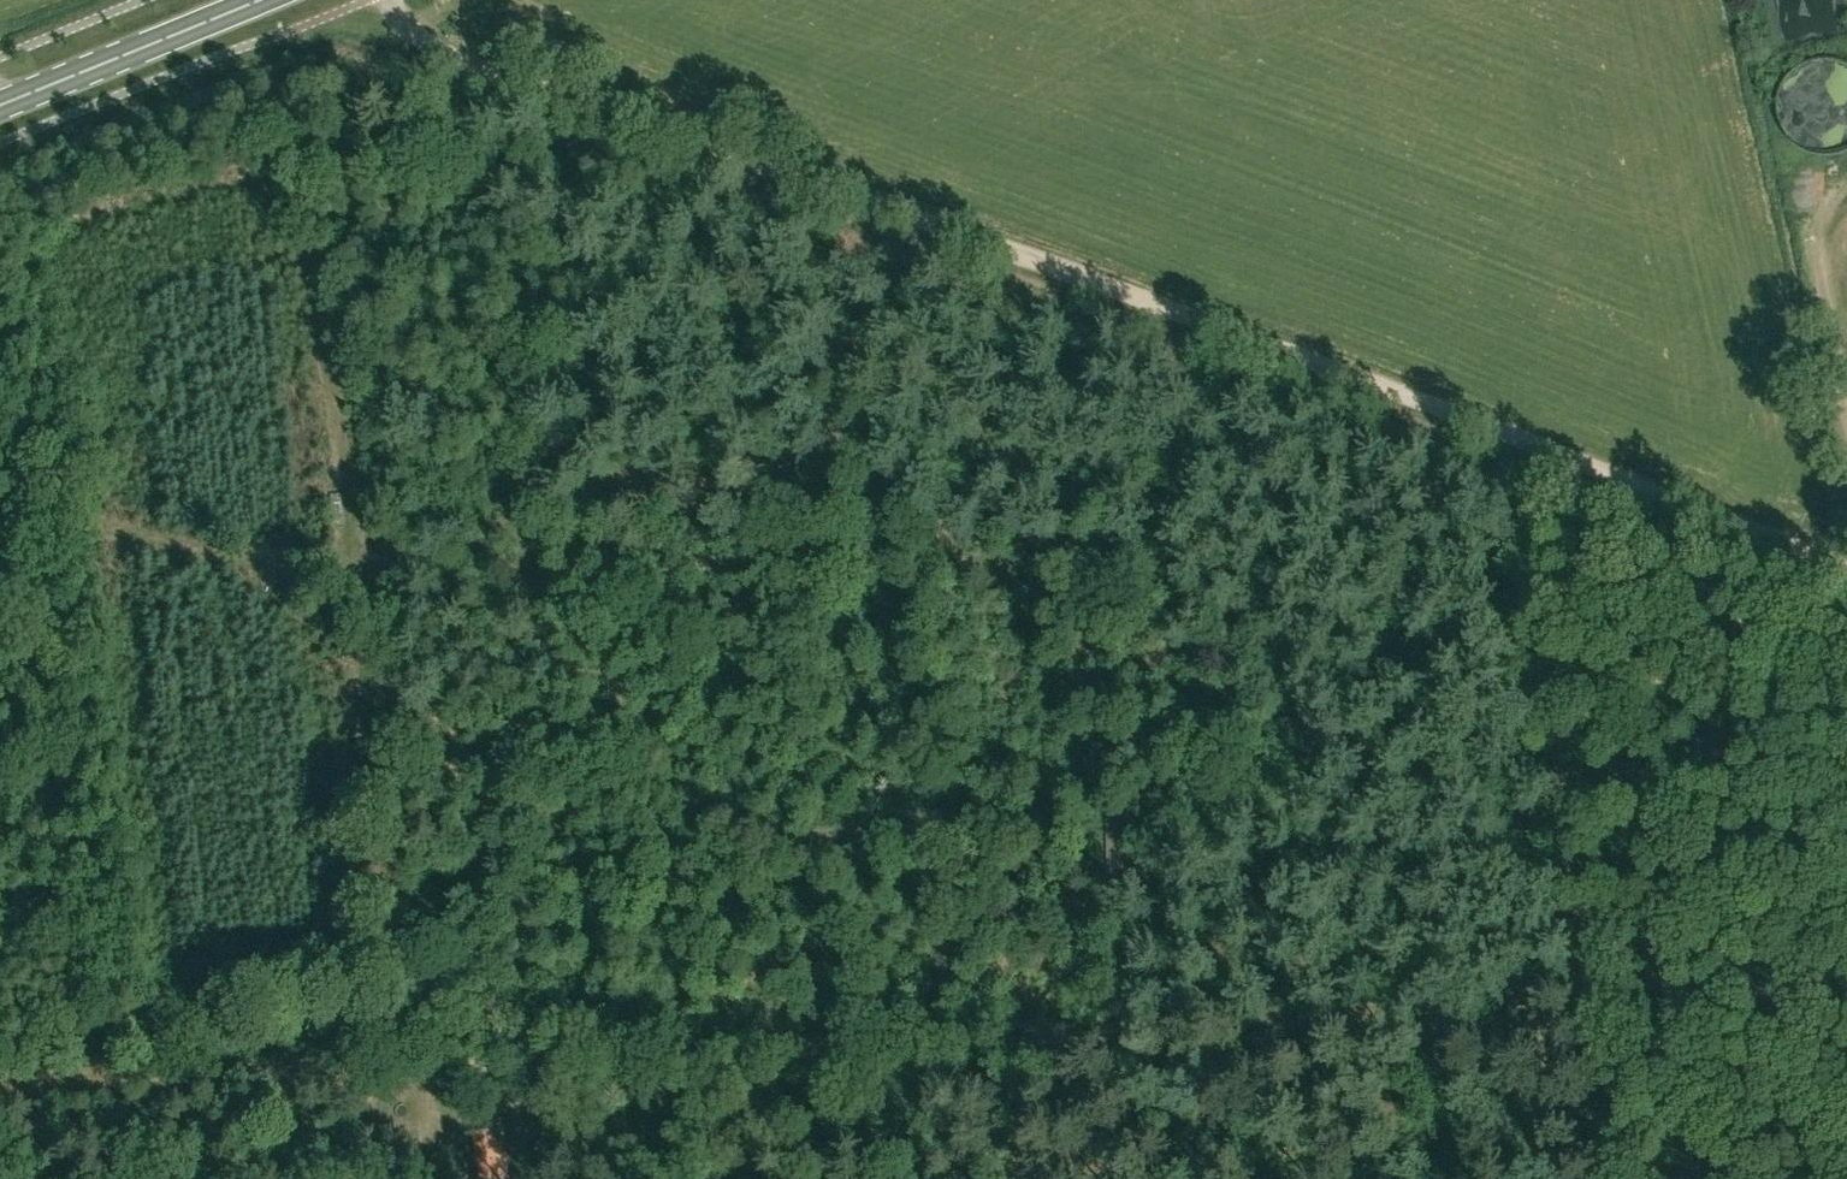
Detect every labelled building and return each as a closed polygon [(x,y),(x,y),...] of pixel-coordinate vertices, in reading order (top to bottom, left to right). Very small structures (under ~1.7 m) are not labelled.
[(483,1124),(459,1127),(465,1175),(489,1172),(483,1124)]
